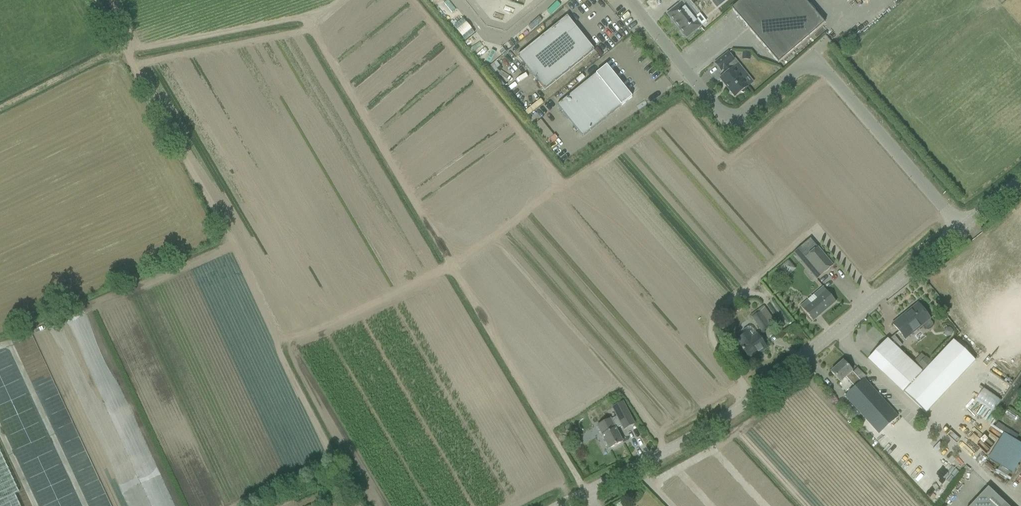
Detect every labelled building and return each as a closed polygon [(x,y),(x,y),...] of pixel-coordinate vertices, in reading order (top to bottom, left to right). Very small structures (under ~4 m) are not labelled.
[(804,0),(742,0),(731,9),(778,64),(824,24),(804,0)] [(686,38),(694,32),(700,27),(681,3),(667,15),(686,38)] [(544,90),(594,51),(567,17),(517,57),(544,90)] [(470,23),(459,29),(465,40),(475,34),(470,23)] [(739,76),(744,71),(735,59),(733,60),(728,53),(714,64),(721,72),(723,70),(726,74),(719,79),(734,98),(740,93),(743,94),(746,91),(746,88),(748,87),(739,76)] [(500,64),(490,72),(507,91),(516,83),(500,64)] [(582,138),(632,98),(606,66),(557,106),(582,138)] [(514,96),(511,98),(530,119),(547,105),(543,101),(530,113),(514,96)] [(546,122),(538,127),(548,144),(557,139),(546,122)] [(833,266),(817,247),(801,261),(816,280),(833,266)] [(793,267),(787,273),(792,278),(798,272),(793,267)] [(823,288),(800,307),(813,322),(835,303),(823,288)] [(932,324),(932,322),(929,318),(925,314),(919,306),(906,316),(905,314),(899,319),(892,324),(905,340),(922,326),(924,328),(926,329),(928,329),(932,326),(932,324)] [(762,332),(769,327),(759,313),(752,318),(762,332)] [(757,335),(752,328),(750,327),(748,327),(743,331),(742,333),(743,335),(744,337),(737,342),(749,359),(759,351),(761,353),(766,349),(761,341),(757,335)] [(975,362),(953,341),(931,364),(922,374),(916,368),(887,341),(869,360),(925,414),(975,362)] [(925,359),(916,368),(922,374),(931,364),(925,359)] [(844,397),(851,404),(878,434),(897,417),(864,380),(861,382),(843,362),(831,372),(840,383),(846,378),(854,388),(844,397)] [(998,415),(1006,403),(988,391),(980,402),(998,415)] [(622,442),(616,429),(621,426),(623,430),(634,425),(623,403),(612,408),(617,417),(611,420),(611,419),(597,426),(599,430),(609,449),(622,442)] [(595,426),(579,431),(584,443),(599,438),(595,426)] [(575,432),(569,435),(572,441),(578,438),(575,432)] [(988,459),(1013,474),(1020,461),(1020,445),(1003,434),(988,459)] [(413,447),(419,457),(430,452),(424,441),(413,447)] [(15,494),(19,492),(0,451),(0,505),(21,505),(15,494)] [(987,488),(970,505),(1007,505),(987,488)]
